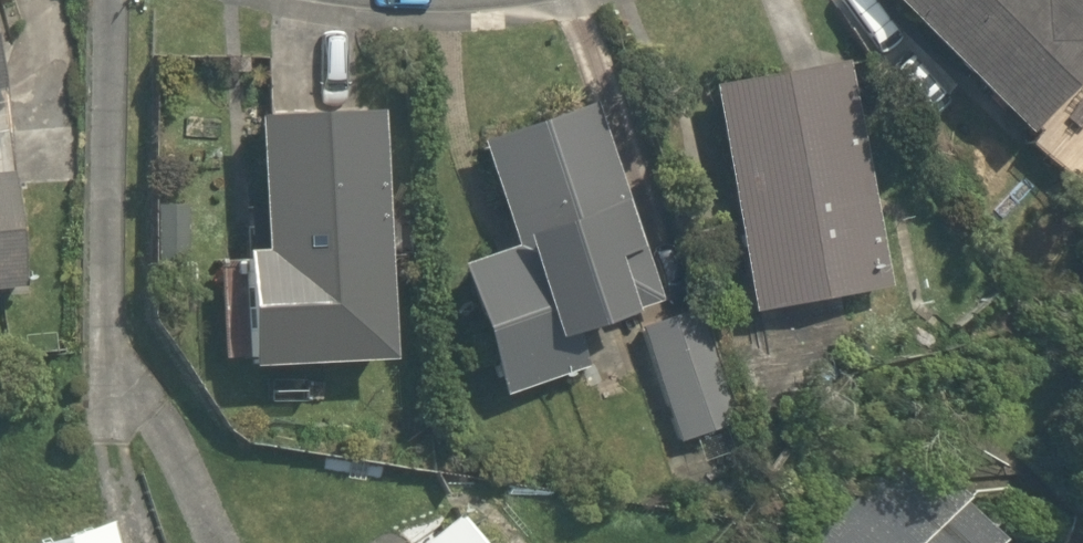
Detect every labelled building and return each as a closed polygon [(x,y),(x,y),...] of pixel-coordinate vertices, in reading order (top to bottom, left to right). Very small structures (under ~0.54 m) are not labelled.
[(1082,198),(1082,0),(876,0),(1082,198)] [(852,64),(716,91),(721,117),(693,123),(704,176),(727,171),(761,340),(901,312),(852,64)] [(591,110),(478,150),(488,179),(472,184),(486,224),(503,218),(518,259),(463,279),(514,423),(579,400),(568,369),(630,347),(659,302),(591,110)] [(253,258),(221,260),(226,351),(258,349),(259,362),(393,354),(379,115),(266,122),(273,238),(252,239),(253,258)] [(28,300),(9,170),(0,171),(0,304),(28,300)] [(715,306),(644,330),(691,464),(762,440),(715,306)] [(922,470),(834,542),(983,542),(922,470)] [(114,526),(57,542),(119,542),(114,526)]
